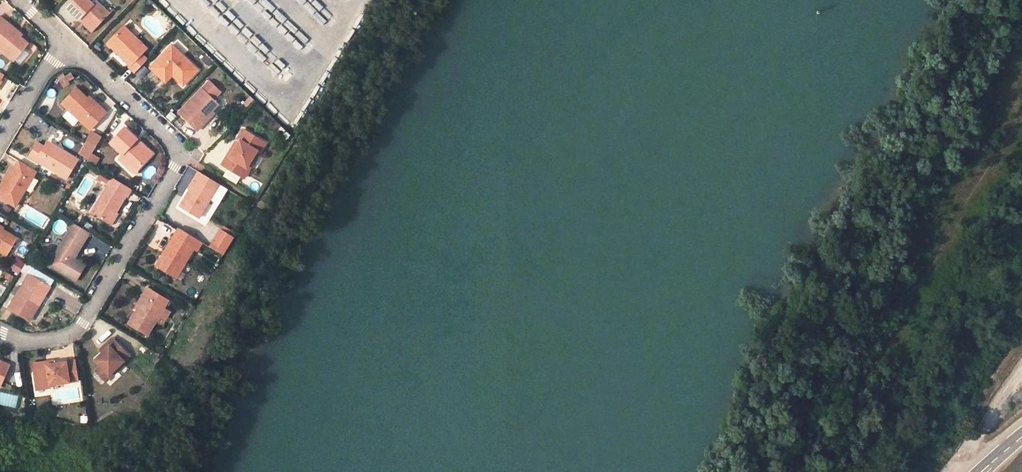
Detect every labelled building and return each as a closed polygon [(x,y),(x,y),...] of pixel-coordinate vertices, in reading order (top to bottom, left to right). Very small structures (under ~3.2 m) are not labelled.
[(68,8),(81,20),(83,17),(95,30),(110,15),(97,2),(94,6),(88,0),(76,0),(68,8)] [(0,17),(0,49),(15,61),(29,44),(21,37),(7,25),(9,23),(1,16),(0,17)] [(83,17),(81,20),(93,32),(95,30),(83,17)] [(9,23),(7,25),(21,37),(23,35),(9,23)] [(111,41),(120,50),(117,53),(131,66),(130,68),(136,74),(148,61),(142,56),(148,50),(125,27),(111,41)] [(111,41),(108,44),(117,53),(120,50),(111,41)] [(173,46),(151,69),(157,75),(164,68),(173,77),(184,86),(198,72),(173,46)] [(164,68),(157,75),(166,84),(173,77),(164,68)] [(202,91),(180,114),(198,132),(204,126),(202,124),(212,113),(218,106),(213,101),(220,93),(210,83),(202,91)] [(77,89),(62,104),(90,130),(106,114),(98,105),(96,107),(87,99),(77,89)] [(89,97),(87,99),(96,107),(98,105),(89,97)] [(202,124),(204,126),(214,115),(212,113),(202,124)] [(137,141),(125,129),(111,144),(123,155),(121,157),(136,173),(149,158),(134,144),(137,141)] [(93,154),(101,136),(90,131),(78,157),(96,165),(100,157),(93,154)] [(228,157),(222,167),(244,180),(250,171),(247,169),(257,153),(260,155),(265,145),(243,132),(238,141),(240,143),(230,159),(228,157)] [(137,141),(134,144),(149,158),(152,155),(137,141)] [(238,141),(228,157),(230,159),(240,143),(238,141)] [(47,142),(46,145),(62,154),(63,152),(47,142)] [(44,148),(38,143),(29,157),(66,180),(78,161),(63,152),(62,154),(46,145),(44,148)] [(257,153),(247,169),(250,171),(260,155),(257,153)] [(121,157),(118,160),(134,175),(136,173),(121,157)] [(19,161),(13,171),(7,181),(5,179),(0,187),(0,197),(15,207),(36,172),(19,161)] [(184,175),(192,179),(196,170),(188,167),(184,175)] [(11,169),(5,179),(7,181),(13,171),(11,169)] [(196,182),(179,207),(199,220),(219,186),(198,173),(194,180),(196,182)] [(127,198),(131,191),(112,179),(91,214),(109,225),(116,213),(126,198),(127,198)] [(116,213),(109,225),(111,227),(118,214),(116,213)] [(89,233),(74,224),(50,263),(75,282),(85,267),(73,260),(71,259),(73,256),(75,257),(89,233)] [(6,255),(17,239),(0,229),(0,251),(6,255)] [(211,246),(224,254),(234,237),(221,229),(211,246)] [(201,244),(179,230),(156,267),(172,277),(181,263),(184,265),(193,250),(196,252),(201,244)] [(20,275),(25,261),(15,258),(10,271),(20,275)] [(181,263),(172,277),(175,279),(184,265),(181,263)] [(8,309),(27,321),(43,294),(45,295),(49,288),(28,276),(8,309)] [(136,310),(127,325),(146,337),(155,322),(161,326),(170,313),(163,309),(168,302),(147,289),(142,296),(144,297),(136,310)] [(43,294),(27,321),(29,322),(45,295),(43,294)] [(142,296),(134,309),(136,310),(144,297),(142,296)] [(95,372),(102,380),(128,356),(112,340),(106,345),(108,348),(101,354),(94,361),(100,367),(95,372)] [(106,345),(99,352),(101,354),(108,348),(106,345)] [(45,362),(31,364),(34,385),(48,384),(48,385),(76,381),(74,361),(65,362),(46,365),(45,362)] [(9,365),(1,362),(0,365),(0,385),(9,365)]
